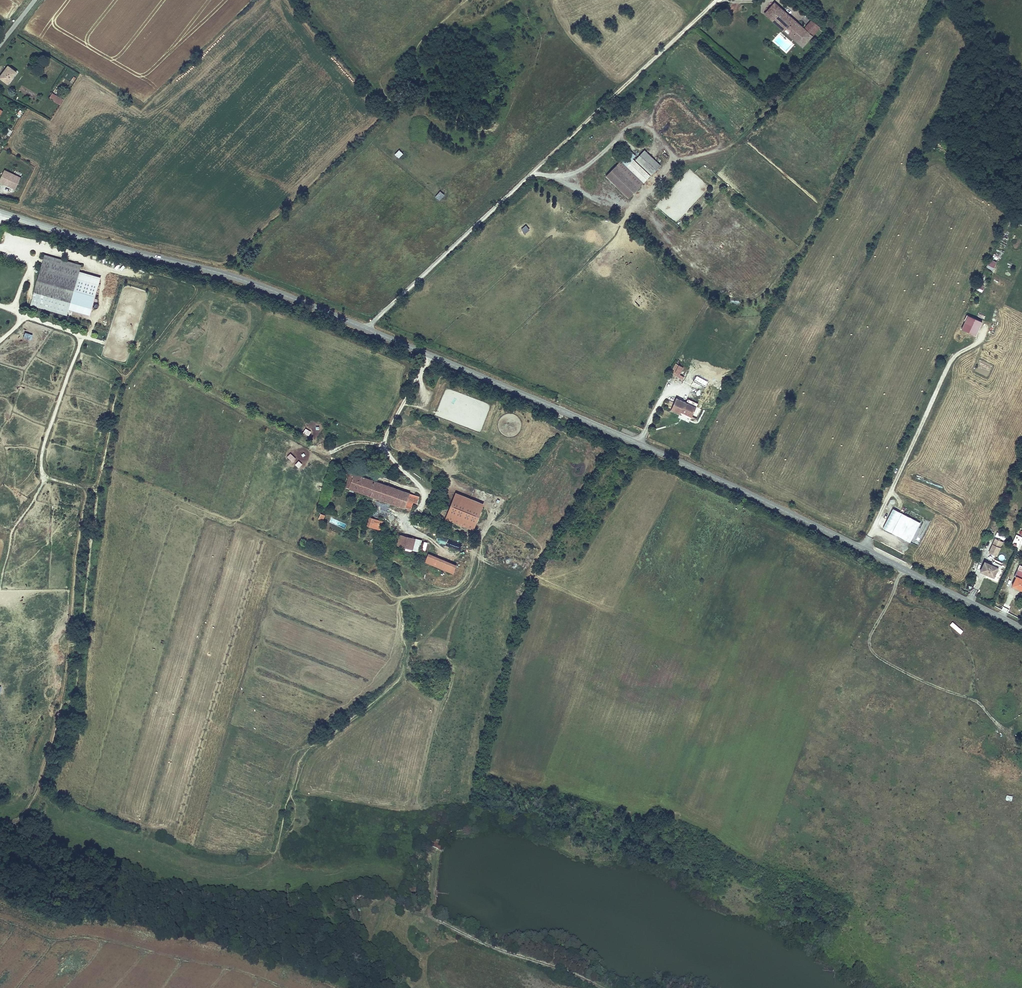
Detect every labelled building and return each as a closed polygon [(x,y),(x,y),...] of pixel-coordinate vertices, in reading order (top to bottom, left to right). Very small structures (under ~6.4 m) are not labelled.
[(803,28),(775,3),(765,15),(793,40),(803,28)] [(812,20),(804,29),(813,37),(821,28),(812,20)] [(793,40),(803,48),(813,37),(804,29),(803,28),(793,40)] [(18,73),(9,66),(0,78),(0,79),(9,86),(18,73)] [(64,100),(53,93),(49,99),(61,106),(64,100)] [(394,155),(399,159),(403,154),(399,150),(394,155)] [(629,199),(651,176),(635,161),(634,159),(637,156),(631,151),(606,177),(629,199)] [(635,161),(651,176),(661,166),(645,151),(635,161)] [(5,170),(0,181),(0,183),(16,190),(22,178),(5,170)] [(439,201),(444,195),(440,191),(434,197),(439,201)] [(524,234),(529,231),(526,226),(521,229),(524,234)] [(80,271),(81,264),(45,254),(30,305),(67,316),(69,309),(90,315),(101,277),(80,271)] [(994,270),(996,261),(988,259),(986,268),(994,270)] [(974,289),(982,292),(989,276),(982,273),(974,289)] [(635,302),(640,307),(647,300),(643,295),(635,302)] [(968,315),(961,330),(975,337),(983,323),(968,315)] [(679,374),(683,366),(677,363),(671,373),(683,379),(685,377),(679,374)] [(694,380),(691,386),(698,390),(701,383),(694,380)] [(446,388),(436,416),(456,422),(461,407),(463,408),(464,404),(462,403),(464,395),(446,388)] [(696,405),(686,401),(676,396),(671,408),(679,412),(681,408),(684,410),(683,411),(691,415),(696,405)] [(687,397),(686,401),(696,405),(697,402),(687,397)] [(292,463),(296,459),(290,453),(286,457),(292,463)] [(345,487),(404,507),(409,495),(414,496),(417,497),(418,494),(350,472),(345,487)] [(473,529),(484,502),(455,491),(445,518),(473,529)] [(404,507),(409,509),(414,496),(409,495),(404,507)] [(883,528),(910,542),(921,522),(893,508),(883,528)] [(368,525),(376,528),(379,520),(371,517),(368,525)] [(997,532),(995,536),(1004,540),(1006,536),(997,532)] [(422,539),(399,534),(396,545),(419,551),(422,539)] [(440,544),(454,548),(456,542),(442,537),(440,544)] [(988,552),(996,556),(1003,541),(994,538),(988,552)] [(453,573),(456,564),(428,552),(424,561),(453,573)] [(980,570),(994,577),(999,566),(985,559),(980,570)] [(1017,568),(1015,574),(1016,574),(1012,584),(1021,589),(1021,570),(1017,568)] [(952,622),(950,625),(960,635),(963,632),(952,622)]
